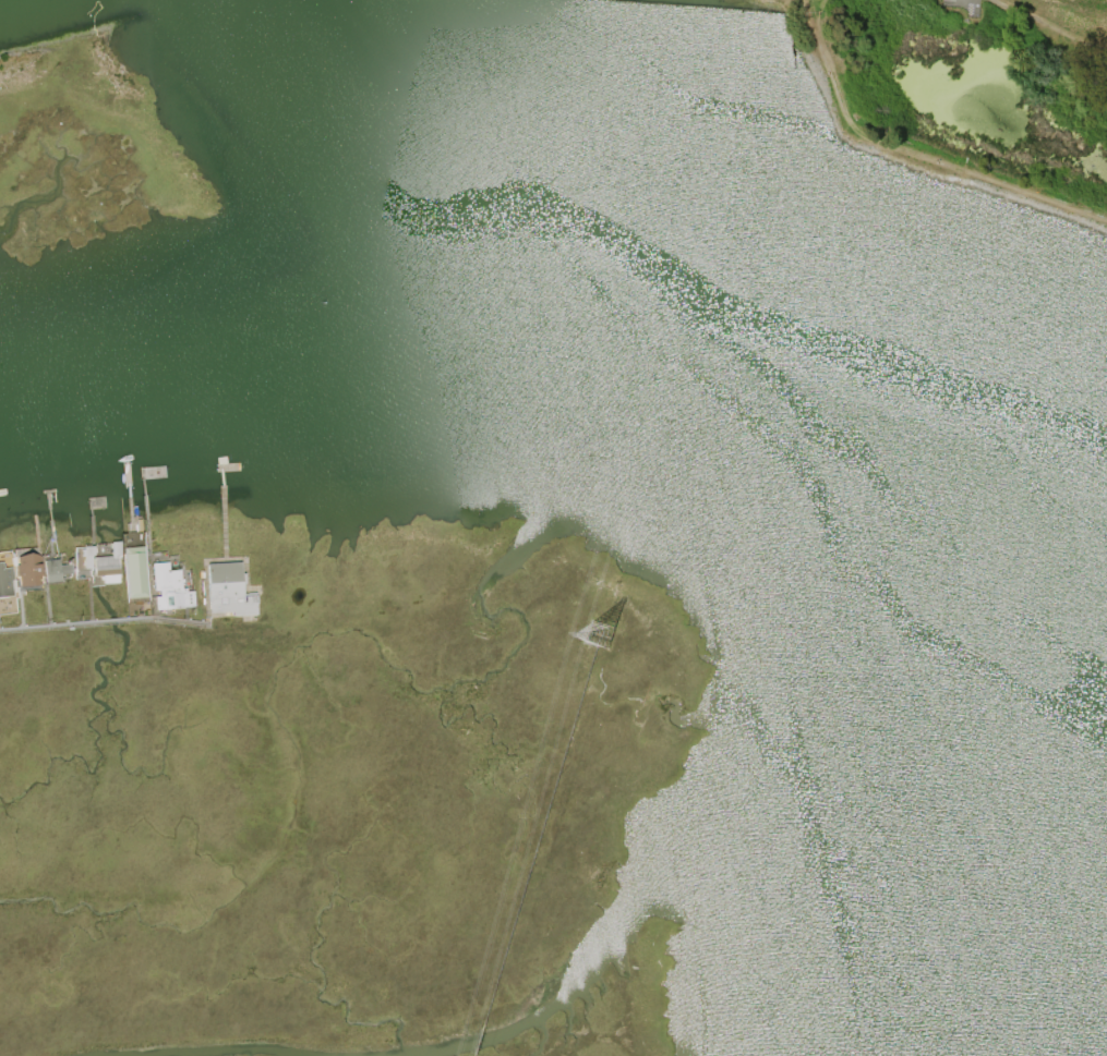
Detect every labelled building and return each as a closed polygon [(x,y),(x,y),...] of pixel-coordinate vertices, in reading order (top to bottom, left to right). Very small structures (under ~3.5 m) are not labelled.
[(94,558),(112,557),(112,544),(120,544),(121,556),(118,556),(119,583),(105,583),(105,581),(101,581),(101,578),(104,578),(104,576),(95,576),(94,558)] [(129,595),(124,555),(125,555),(125,549),(143,547),(148,597),(130,599),(130,594),(129,595)] [(38,557),(40,578),(38,578),(39,586),(19,588),(15,559),(38,557)] [(46,583),(44,561),(61,559),(62,567),(71,566),(72,574),(61,575),(61,581),(46,583)] [(14,596),(0,598),(0,563),(3,562),(4,568),(12,567),(14,581),(12,581),(14,596)] [(155,592),(153,565),(169,562),(169,571),(180,570),(181,580),(183,579),(183,582),(181,583),(182,593),(189,592),(191,607),(157,610),(155,597),(160,597),(159,592),(155,592)] [(209,615),(206,565),(240,563),(241,574),(244,574),(245,584),(241,584),(241,595),(256,594),(257,615),(233,616),(233,612),(209,615)]
